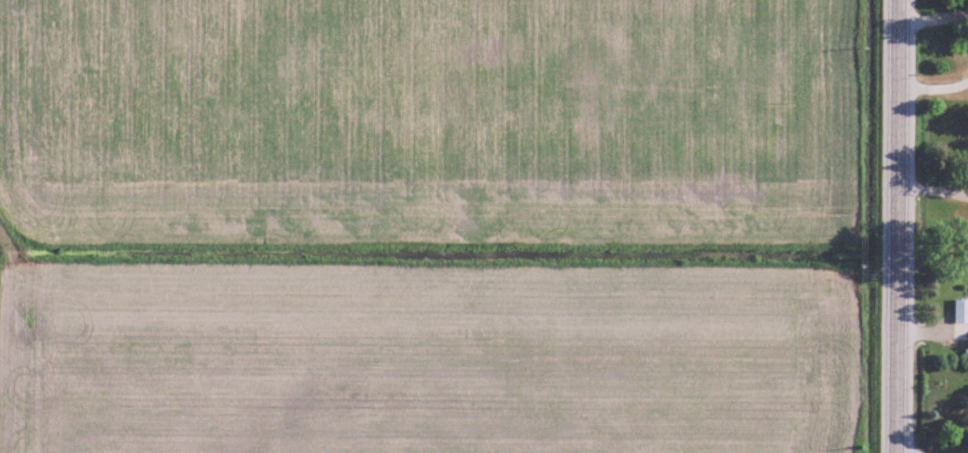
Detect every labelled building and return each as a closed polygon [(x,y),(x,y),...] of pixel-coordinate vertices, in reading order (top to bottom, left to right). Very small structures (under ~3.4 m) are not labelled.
[(967,324),(967,301),(955,301),(955,324),(967,324)]
